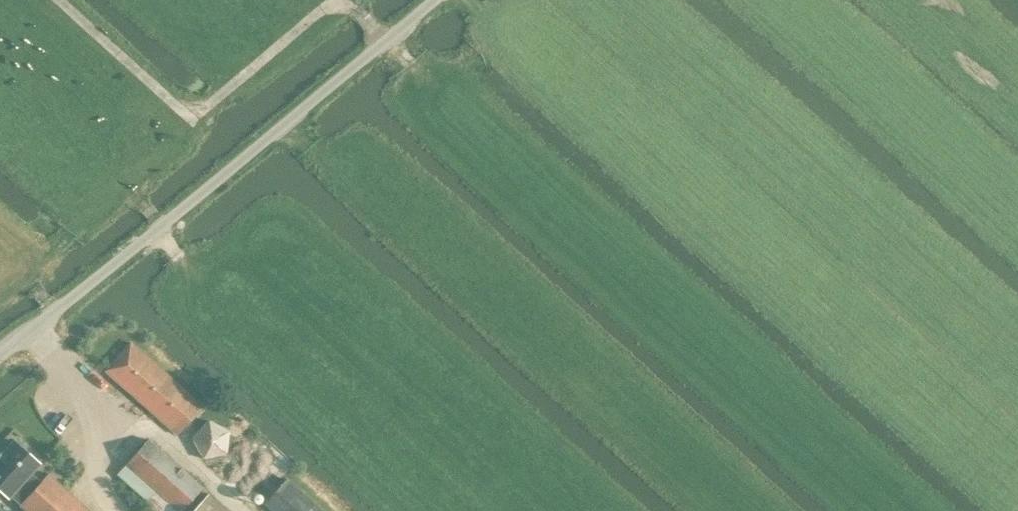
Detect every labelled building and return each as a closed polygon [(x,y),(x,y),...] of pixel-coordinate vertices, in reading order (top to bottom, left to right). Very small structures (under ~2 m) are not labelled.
[(130,342),(106,370),(178,434),(202,406),(130,342)] [(207,419),(191,437),(203,458),(219,455),(226,454),(229,430),(207,419)] [(125,464),(177,510),(179,510),(201,486),(148,439),(125,464)] [(8,497),(9,497),(10,496),(27,510),(89,510),(48,474),(41,482),(30,473),(38,464),(39,463),(13,441),(4,451),(2,449),(0,451),(0,489),(8,497)] [(265,503),(274,510),(321,510),(286,479),(265,503)] [(190,510),(227,510),(207,493),(190,510)]
